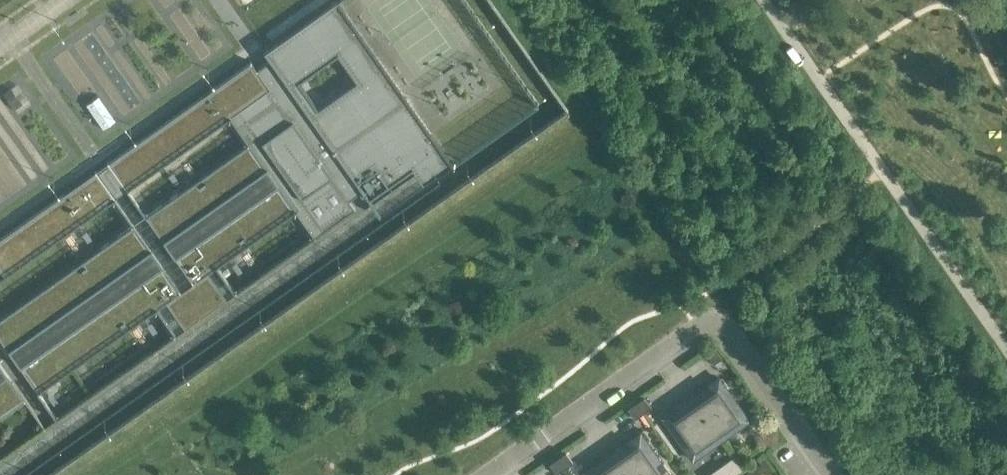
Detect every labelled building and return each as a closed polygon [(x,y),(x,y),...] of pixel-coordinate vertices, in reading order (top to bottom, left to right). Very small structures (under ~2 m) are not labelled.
[(108,162),(96,170),(95,171),(96,172),(0,239),(0,279),(115,198),(134,224),(0,318),(0,339),(38,392),(157,308),(176,336),(236,293),(217,266),(297,210),(316,237),(355,209),(349,200),(362,190),(368,200),(424,161),(436,178),(454,165),(338,0),(337,0),(264,51),(270,60),(257,69),(252,62),(109,162),(109,161),(108,162)] [(99,97),(87,106),(104,130),(116,121),(99,97)] [(707,353),(713,363),(722,357),(715,347),(707,353)] [(0,363),(0,419),(26,400),(0,363)] [(719,378),(691,398),(721,440),(749,420),(719,378)] [(644,397),(636,403),(643,413),(651,407),(644,397)] [(721,440),(691,398),(663,417),(693,460),(721,440)] [(643,413),(636,403),(628,408),(635,418),(643,413)] [(613,453),(628,474),(670,474),(641,433),(613,453)] [(566,452),(558,458),(565,468),(573,462),(566,452)] [(613,453),(585,473),(586,474),(628,474),(613,453)] [(733,457),(722,466),(728,474),(735,474),(742,470),(733,457)] [(565,468),(558,458),(550,464),(557,474),(565,468)]
